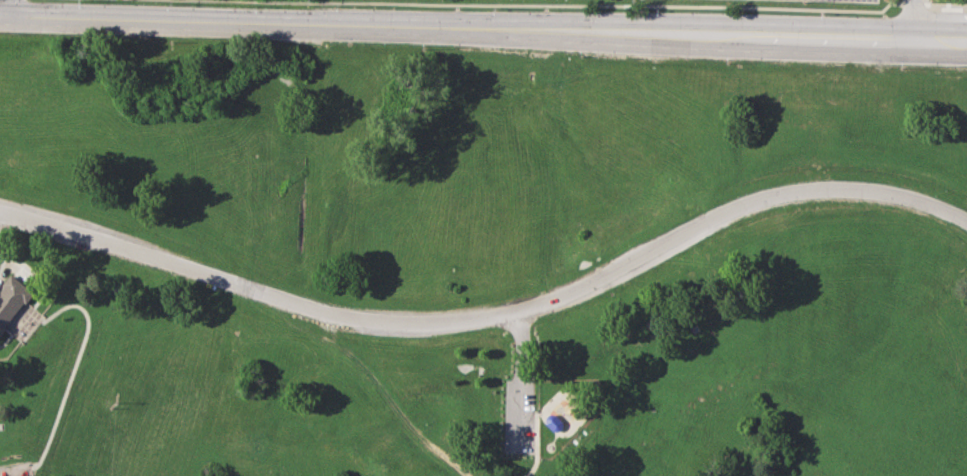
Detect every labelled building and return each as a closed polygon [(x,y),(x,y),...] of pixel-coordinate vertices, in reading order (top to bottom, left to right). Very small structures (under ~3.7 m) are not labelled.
[(6,326),(4,325),(24,301),(25,302),(34,292),(11,273),(2,284),(4,286),(0,291),(0,334),(6,326)]
